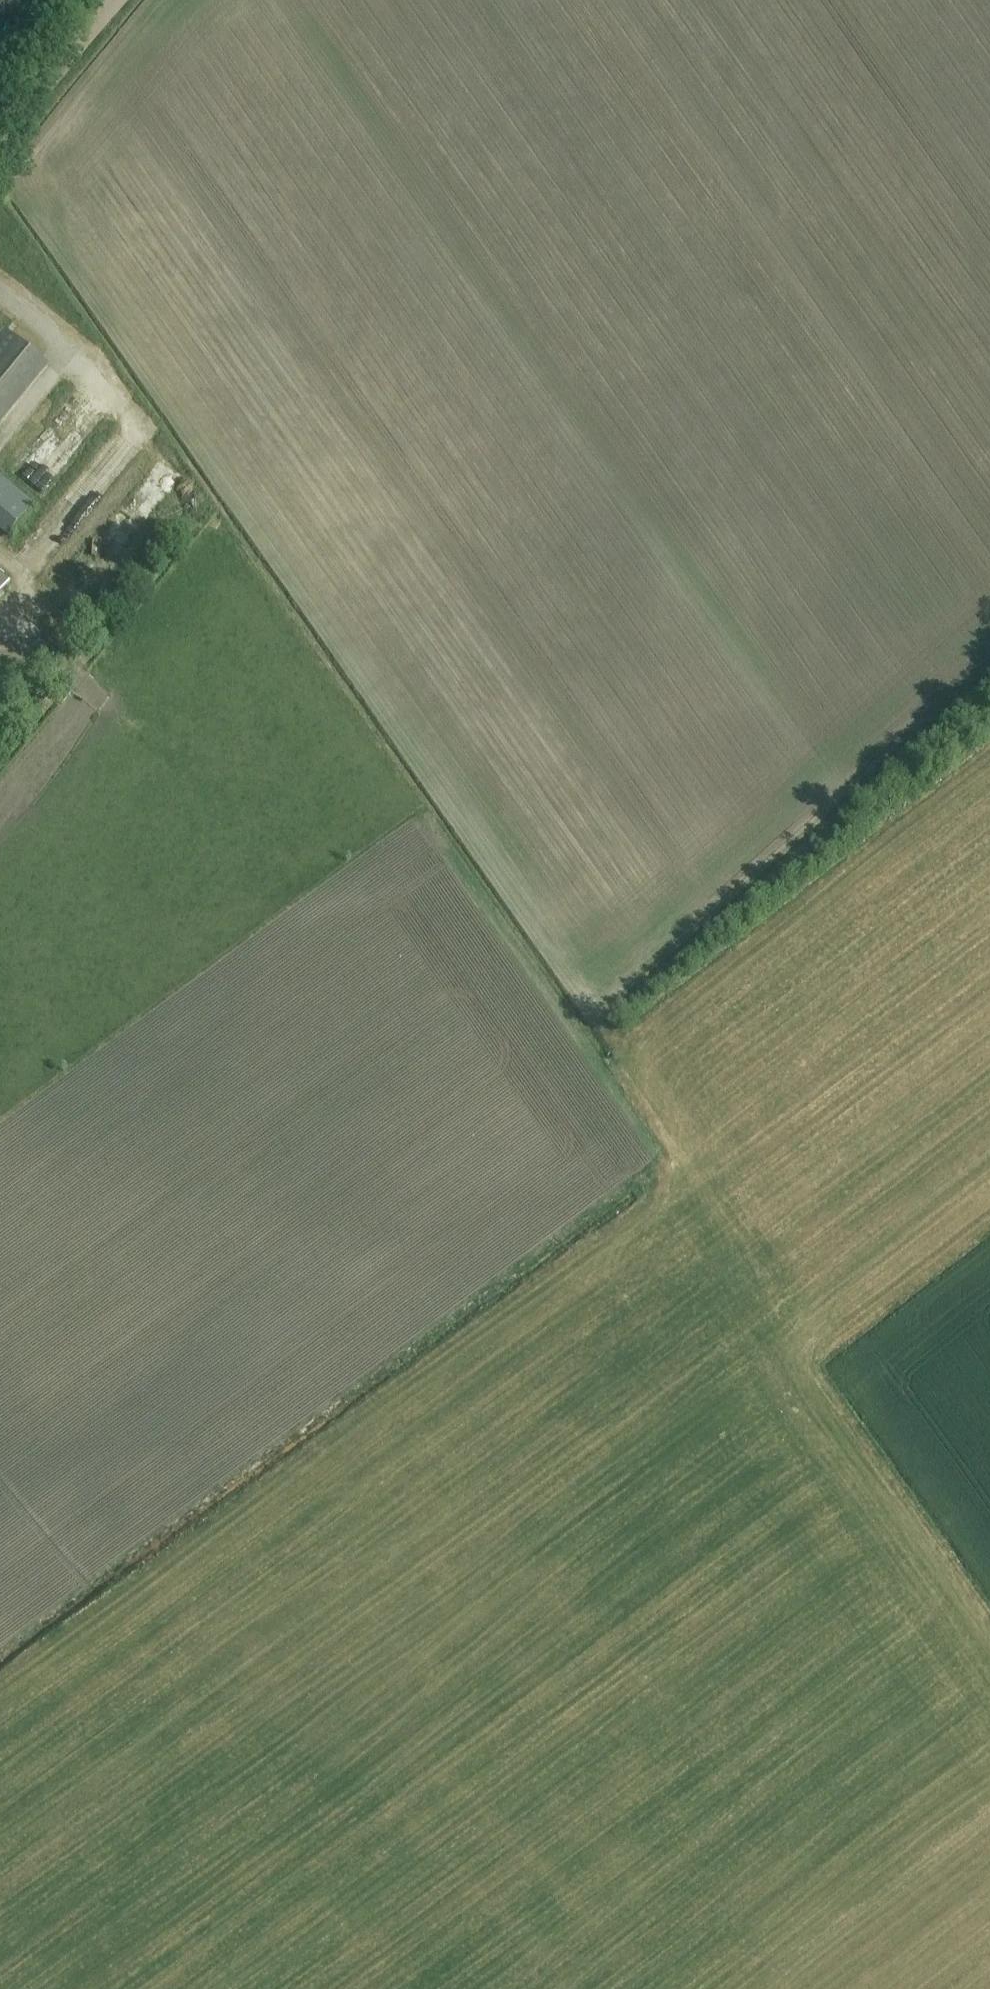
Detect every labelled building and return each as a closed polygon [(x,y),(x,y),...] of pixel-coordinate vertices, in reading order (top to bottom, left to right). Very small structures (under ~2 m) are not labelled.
[(39,357),(7,331),(0,340),(0,404),(39,357)] [(9,538),(36,503),(25,494),(10,483),(0,474),(0,531),(9,538)] [(0,573),(0,594),(11,581),(0,573)]
